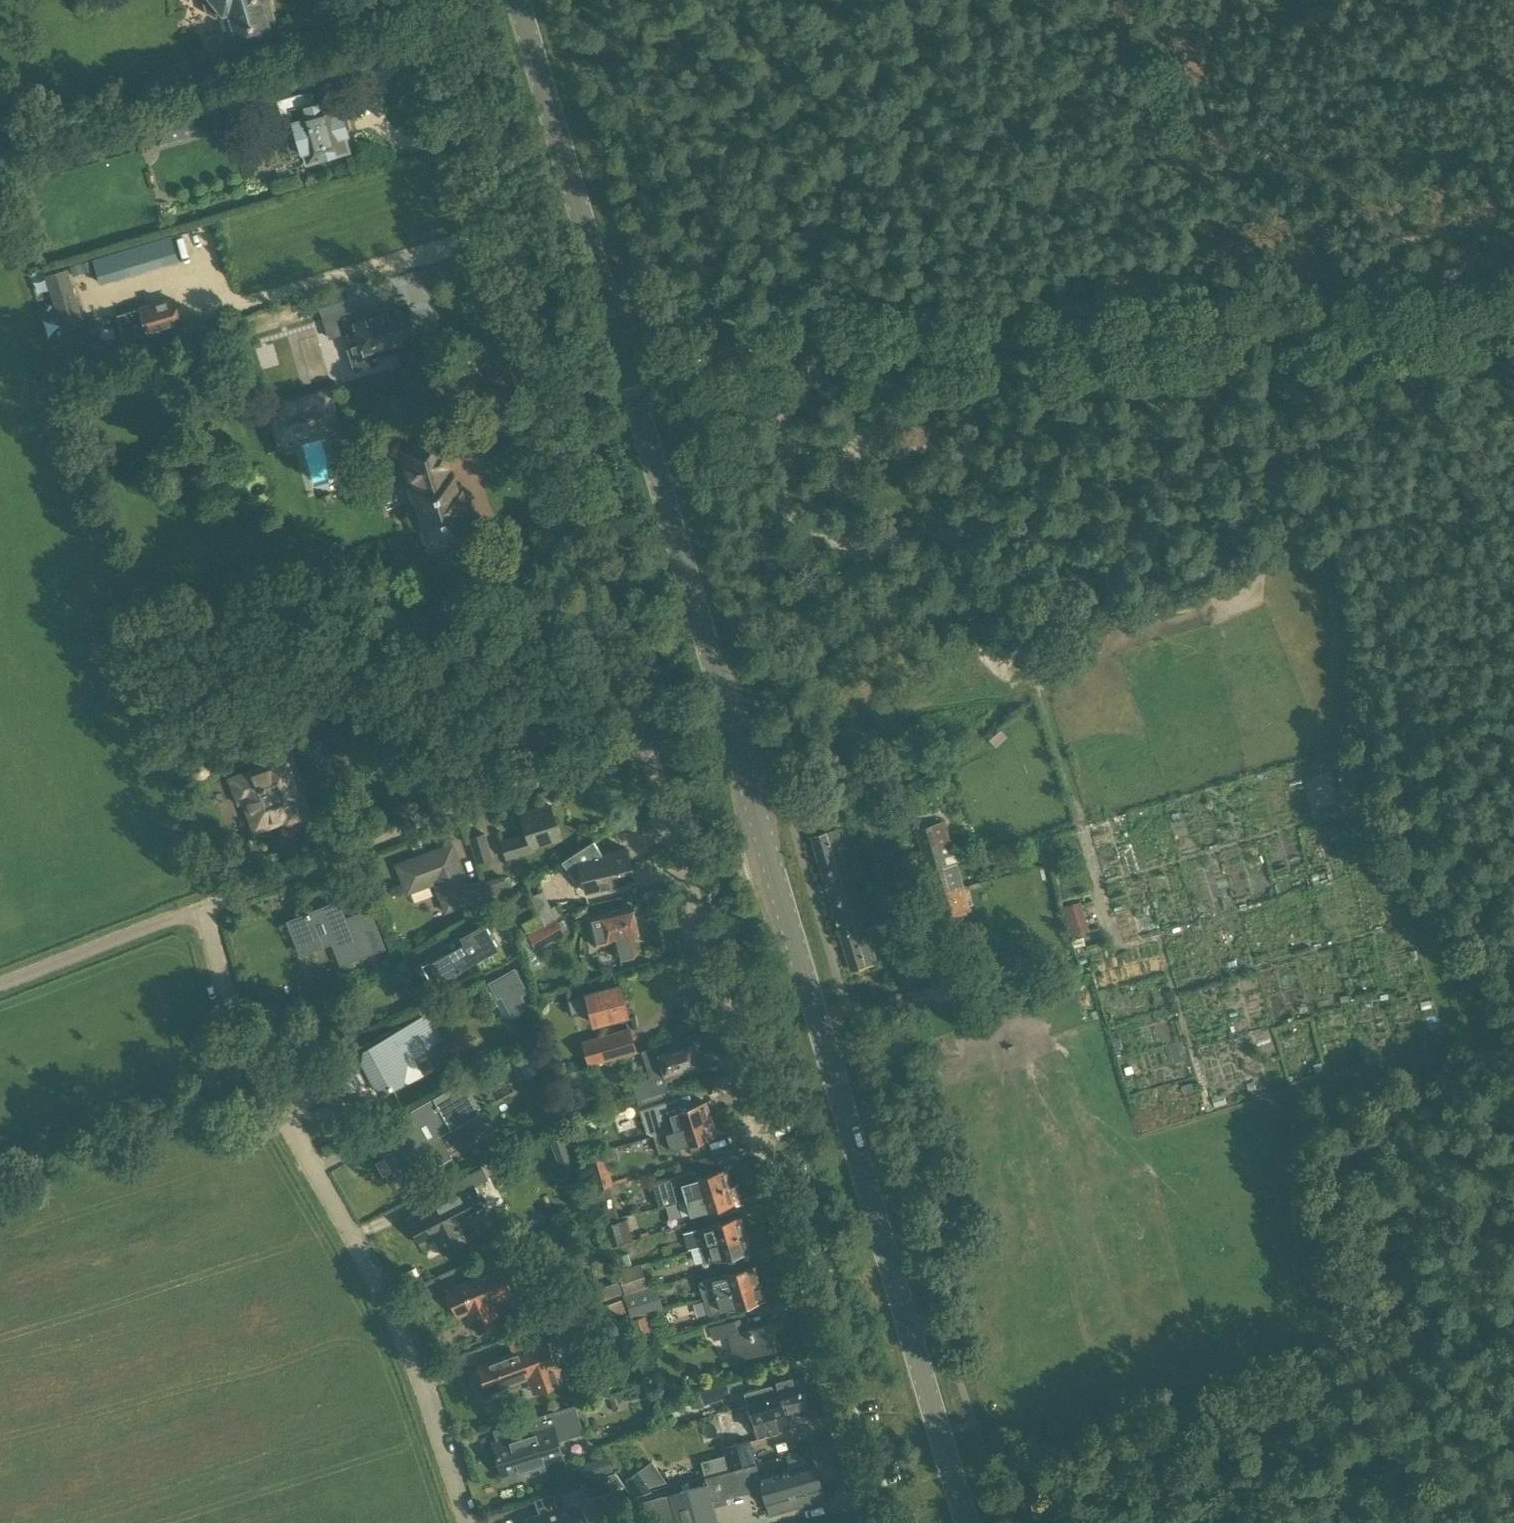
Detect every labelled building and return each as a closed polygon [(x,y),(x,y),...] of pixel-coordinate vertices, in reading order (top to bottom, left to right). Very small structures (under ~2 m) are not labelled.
[(205,1),(210,17),(223,13),(229,33),(235,32),(239,46),(273,36),(269,22),(275,20),(269,0),(206,0),(205,1)] [(312,92),(277,103),(281,115),(291,112),(295,123),(293,124),(302,155),(304,154),(307,165),(350,153),(334,99),(315,105),(312,92)] [(100,281),(176,259),(169,235),(93,257),(100,281)] [(90,260),(69,266),(72,276),(93,269),(90,260)] [(67,269),(48,275),(64,329),(83,323),(67,269)] [(406,305),(355,321),(344,287),(317,295),(320,303),(310,306),(314,321),(324,318),(331,338),(349,333),(351,340),(347,346),(355,372),(381,364),(377,350),(413,340),(408,323),(411,322),(406,305)] [(181,323),(174,299),(117,315),(124,340),(181,323)] [(99,315),(86,319),(90,331),(103,327),(99,315)] [(412,377),(404,405),(420,409),(428,382),(412,377)] [(288,428),(322,418),(317,401),(283,411),(288,428)] [(451,472),(441,438),(404,450),(419,504),(416,505),(411,508),(409,515),(410,521),(417,526),(422,526),(425,525),(431,545),(435,544),(439,546),(446,544),(448,540),(470,534),(464,515),(468,514),(461,490),(457,491),(451,471),(451,472)] [(263,767),(232,779),(240,800),(253,795),(258,810),(250,813),(256,829),(286,818),(288,822),(309,814),(297,782),(302,780),(291,751),(261,762),(263,767)] [(192,767),(191,774),(196,779),(203,780),(208,775),(208,768),(204,763),(197,762),(192,767)] [(880,778),(866,783),(870,796),(884,792),(880,778)] [(529,833),(502,841),(507,857),(534,849),(533,845),(560,837),(551,805),(523,814),(529,833)] [(917,830),(924,851),(941,846),(949,844),(943,822),(917,830)] [(837,829),(812,836),(822,870),(847,863),(847,861),(837,829)] [(485,833),(470,838),(478,862),(492,857),(485,833)] [(603,858),(602,854),(593,841),(562,861),(574,880),(583,878),(587,891),(634,880),(627,848),(605,853),(606,857),(603,858)] [(491,907),(484,885),(483,880),(468,885),(453,844),(398,865),(408,892),(436,882),(447,910),(471,901),(476,916),(491,907)] [(947,865),(941,846),(924,851),(930,872),(956,864),(955,863),(947,865)] [(847,863),(822,870),(832,903),(857,896),(847,863)] [(930,872),(936,893),(962,885),(956,864),(930,872)] [(968,907),(962,885),(936,893),(943,914),(968,907)] [(857,896),(832,903),(841,936),(867,928),(866,927),(857,896)] [(337,902),(291,920),(303,953),(335,940),(343,962),(384,947),(369,909),(344,919),(337,902)] [(1061,906),(1064,917),(1070,936),(1089,930),(1082,906),(1074,908),(1072,903),(1061,906)] [(633,905),(589,916),(596,945),(614,940),(619,958),(638,953),(634,935),(640,934),(633,905)] [(552,908),(523,925),(528,935),(557,918),(552,908)] [(476,961),(481,970),(506,958),(498,945),(500,944),(491,928),(488,930),(480,916),(462,926),(470,940),(465,943),(461,936),(430,954),(431,956),(415,965),(432,996),(451,986),(447,978),(476,961)] [(522,938),(527,954),(565,933),(562,929),(558,921),(557,919),(522,938)] [(867,928),(841,936),(851,969),(877,962),(871,944),(882,941),(877,925),(879,925),(878,923),(866,927),(867,928)] [(388,958),(379,961),(383,969),(391,966),(388,958)] [(501,997),(512,1016),(529,1006),(522,995),(529,991),(515,966),(488,982),(497,999),(501,997)] [(621,985),(586,994),(587,995),(569,1000),(573,1016),(590,1011),(594,1024),(629,1014),(621,985)] [(1159,1028),(1163,1039),(1177,1034),(1165,1004),(1138,1014),(1145,1033),(1159,1028)] [(342,1059),(350,1073),(355,1070),(362,1084),(372,1078),(381,1093),(404,1080),(396,1065),(424,1050),(421,1045),(436,1037),(424,1016),(395,1032),(394,1030),(342,1059)] [(585,1047),(589,1064),(636,1052),(630,1028),(600,1036),(602,1043),(585,1047)] [(642,1050),(645,1060),(651,1079),(633,1083),(638,1099),(664,1091),(669,1090),(665,1077),(697,1067),(688,1041),(659,1049),(658,1045),(642,1050)] [(402,1184),(452,1156),(439,1132),(452,1125),(453,1127),(479,1113),(463,1083),(410,1113),(415,1123),(379,1143),(402,1184)] [(664,1091),(638,1099),(637,1099),(639,1104),(666,1096),(664,1091)] [(641,1110),(640,1111),(647,1132),(655,1135),(712,1118),(707,1102),(692,1106),(689,1096),(646,1109),(641,1110)] [(559,1097),(535,1111),(545,1127),(568,1113),(559,1097)] [(712,1118),(655,1135),(660,1153),(717,1135),(712,1118)] [(569,1135),(550,1142),(555,1154),(574,1147),(569,1135)] [(605,1153),(586,1159),(595,1189),(613,1184),(605,1153)] [(442,1202),(408,1219),(421,1244),(436,1236),(445,1253),(455,1248),(470,1241),(461,1224),(488,1210),(475,1186),(488,1179),(483,1168),(437,1191),(442,1202)] [(679,1200),(732,1184),(727,1169),(695,1178),(693,1171),(653,1183),(660,1207),(679,1201),(679,1200)] [(603,1221),(619,1216),(614,1195),(616,1195),(614,1184),(595,1190),(603,1221)] [(737,1202),(732,1184),(679,1200),(679,1201),(683,1215),(691,1212),(692,1215),(737,1202)] [(579,1209),(574,1200),(564,1206),(568,1214),(579,1209)] [(701,1246),(746,1233),(741,1216),(696,1229),(701,1246)] [(625,1219),(603,1226),(610,1248),(632,1241),(625,1219)] [(746,1233),(701,1246),(706,1263),(751,1250),(746,1233)] [(627,1254),(615,1257),(619,1269),(630,1265),(627,1254)] [(492,1301),(511,1292),(495,1256),(476,1265),(481,1275),(447,1291),(457,1313),(471,1307),(482,1332),(502,1323),(492,1301)] [(640,1262),(618,1269),(625,1293),(647,1286),(640,1262)] [(704,1298),(760,1282),(755,1265),(699,1281),(704,1298)] [(709,1315),(729,1309),(765,1299),(760,1282),(704,1298),(709,1315)] [(619,1283),(598,1291),(602,1302),(619,1295),(623,1294),(619,1283)] [(632,1319),(646,1315),(657,1311),(649,1287),(624,1294),(632,1319)] [(622,1298),(599,1306),(604,1319),(626,1311),(622,1298)] [(654,1339),(646,1315),(632,1319),(640,1343),(654,1339)] [(739,1318),(711,1326),(715,1340),(731,1335),(737,1359),(780,1348),(773,1322),(742,1330),(739,1318)] [(480,1371),(477,1372),(481,1385),(485,1384),(488,1392),(537,1374),(543,1390),(563,1383),(547,1341),(534,1346),(529,1334),(509,1342),(513,1353),(478,1366),(480,1371)] [(745,1391),(749,1403),(807,1387),(802,1370),(771,1380),(772,1384),(745,1391)] [(699,1375),(689,1378),(692,1387),(702,1384),(699,1375)] [(704,1405),(732,1396),(727,1380),(699,1389),(704,1405)] [(812,1404),(807,1387),(749,1403),(759,1438),(773,1434),(772,1431),(790,1426),(786,1412),(812,1404)] [(522,1434),(493,1442),(502,1471),(518,1466),(520,1473),(540,1467),(544,1480),(567,1473),(557,1440),(582,1433),(574,1405),(519,1421),(522,1434)] [(728,1454),(703,1461),(707,1476),(755,1463),(749,1440),(726,1446),(728,1454)] [(586,1479),(612,1469),(606,1452),(580,1461),(586,1479)] [(787,1469),(798,1506),(825,1499),(813,1462),(787,1469)] [(744,1467),(706,1478),(713,1503),(751,1492),(744,1467)] [(771,1514),(798,1506),(787,1469),(759,1477),(771,1514)] [(652,1491),(638,1471),(625,1480),(636,1496),(652,1491)] [(585,1512),(584,1513),(584,1510),(590,1497),(597,1495),(608,1500),(612,1490),(625,1486),(615,1472),(585,1482),(587,1487),(578,1490),(577,1488),(560,1494),(564,1506),(529,1517),(531,1522),(589,1522),(585,1512)] [(707,1484),(642,1503),(657,1522),(718,1522),(707,1484)]
